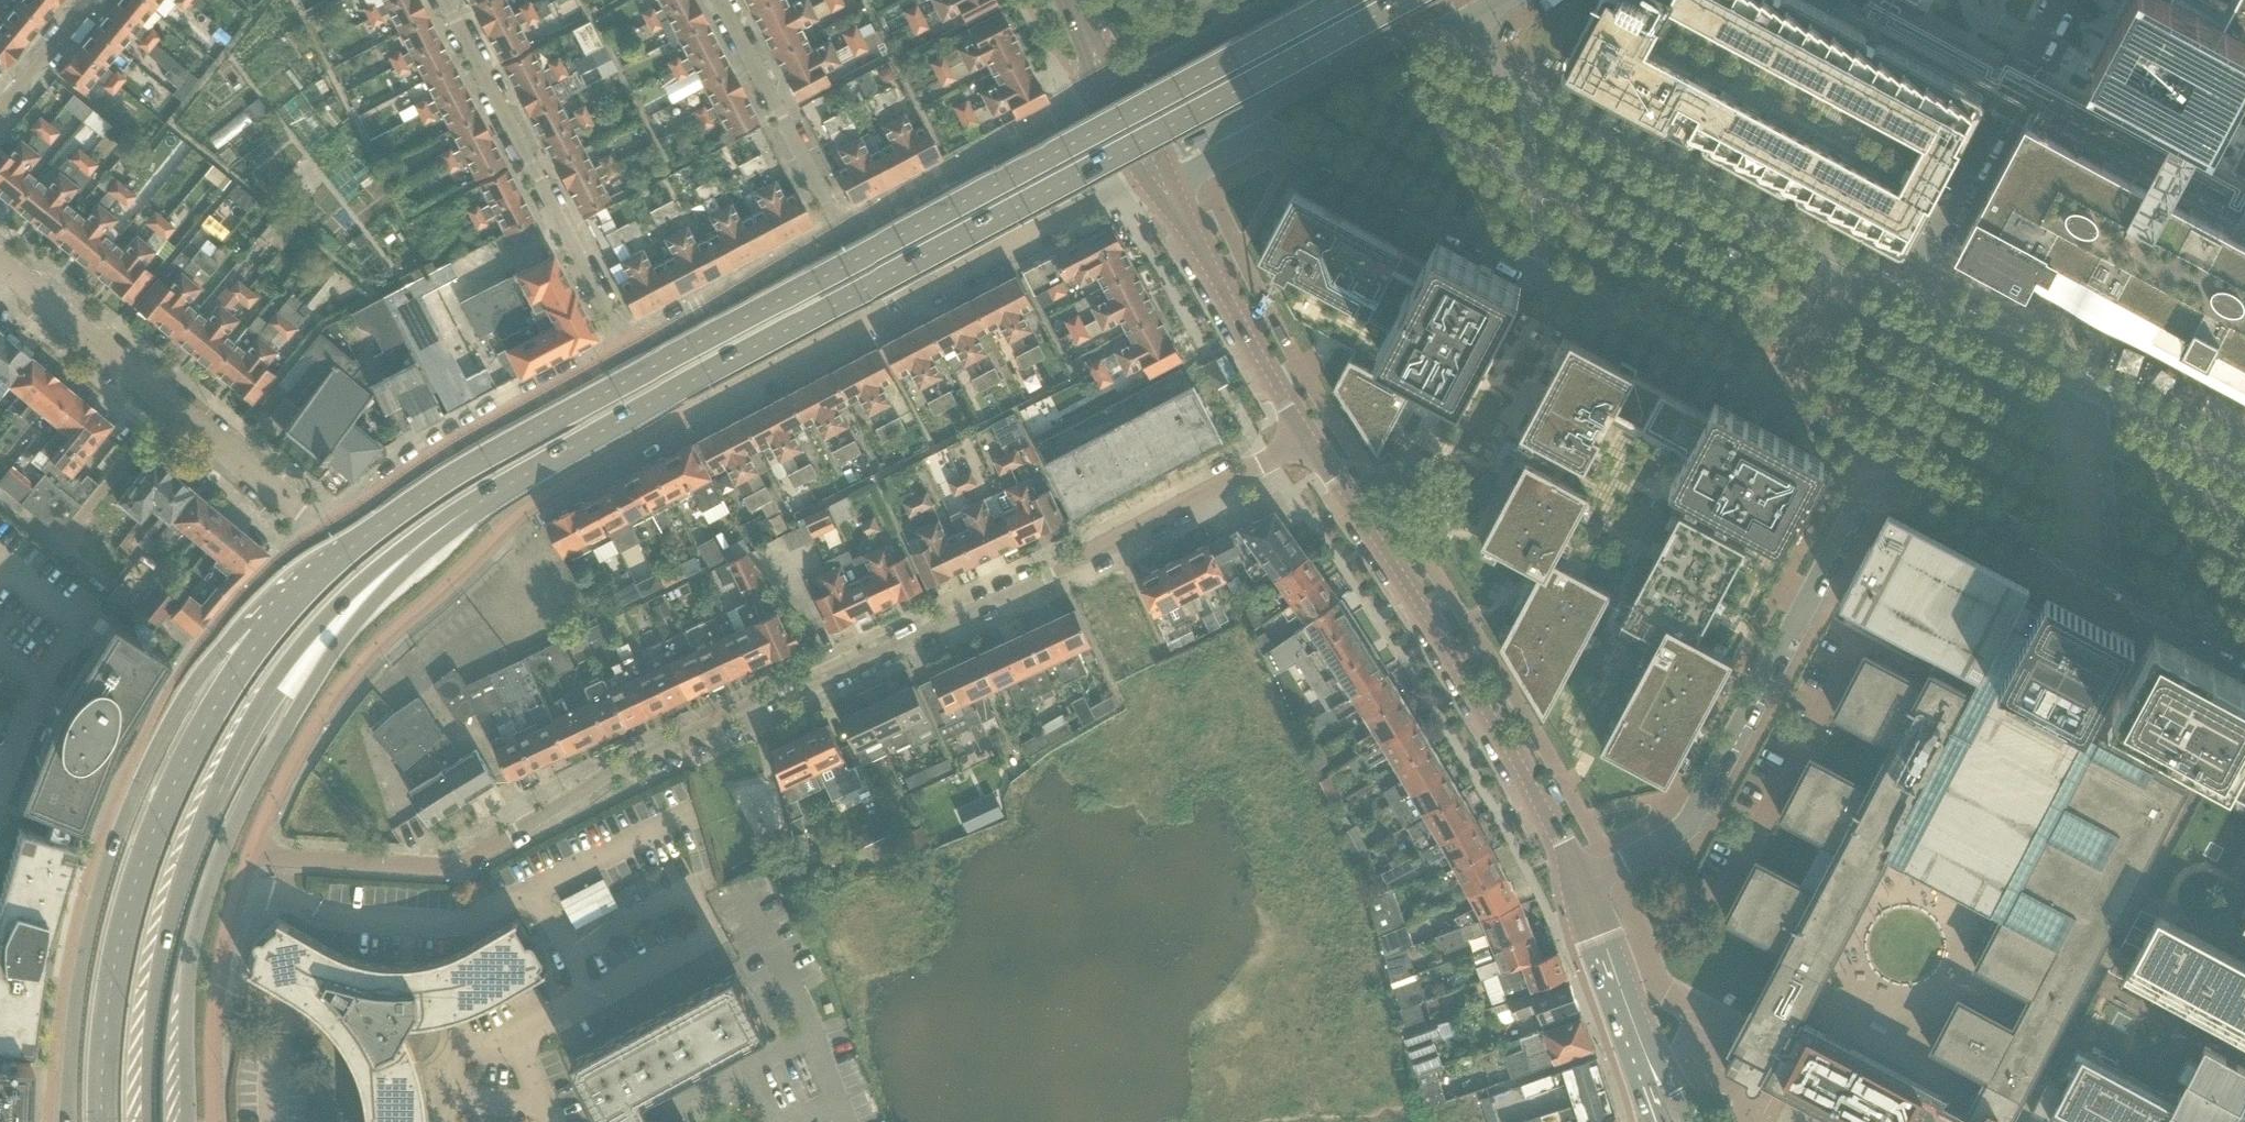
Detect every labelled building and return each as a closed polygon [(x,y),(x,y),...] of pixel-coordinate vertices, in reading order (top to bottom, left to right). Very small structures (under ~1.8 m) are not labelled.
[(16,4),(41,26),(59,4),(54,0),(20,0),(16,4)] [(112,9),(154,44),(161,36),(152,28),(149,31),(142,26),(155,9),(144,0),(120,0),(112,9)] [(154,9),(155,9),(156,9),(164,16),(174,3),(182,10),(189,2),(187,0),(144,0),(154,9)] [(368,17),(402,0),(381,0),(383,4),(376,7),(374,3),(363,8),(368,17)] [(398,33),(399,32),(428,17),(420,0),(402,0),(368,17),(373,27),(384,22),(382,17),(388,13),(398,33)] [(474,11),(495,0),(469,0),(474,11)] [(487,35),(534,11),(529,1),(518,7),(521,12),(514,16),(506,0),(495,0),(474,11),(487,35)] [(646,24),(691,0),(657,0),(661,9),(654,13),(652,8),(641,14),(646,24)] [(677,39),(706,23),(693,0),(691,0),(646,24),(651,32),(662,27),(670,42),(677,39)] [(749,12),(773,0),(743,0),(749,12)] [(761,34),(811,8),(807,0),(799,0),(788,6),(785,0),(773,0),(749,12),(761,34)] [(824,1),(831,13),(843,6),(840,0),(826,0),(824,1)] [(935,10),(954,0),(930,0),(935,10)] [(935,10),(942,22),(959,12),(964,22),(963,22),(964,24),(996,7),(993,0),(954,0),(935,10)] [(1792,0),(1599,0),(1567,60),(1574,64),(1576,62),(1595,73),(1594,74),(1598,76),(1599,74),(1619,85),(1618,87),(1621,89),(1622,87),(1642,98),(1641,99),(1644,101),(1645,99),(1650,102),(1665,110),(1664,112),(1667,114),(1669,112),(1689,123),(1688,124),(1690,126),(1690,125),(1712,136),(1711,137),(1714,139),(1715,137),(1735,147),(1734,149),(1737,151),(1738,149),(1746,153),(1758,160),(1757,162),(1761,164),(1762,162),(1782,172),(1781,174),(1783,176),(1784,175),(1805,186),(1804,187),(1822,197),(1828,199),(1827,201),(1829,202),(1830,200),(1850,212),(1854,214),(1874,224),(1877,226),(1885,230),(1888,232),(1891,226),(1900,231),(1897,237),(1904,240),(1936,180),(1979,101),(1955,88),(1897,56),(1828,19),(1798,3),(1792,0)] [(2244,59),(2244,0),(2234,0),(2223,22),(2182,0),(2126,0),(2091,65),(2092,65),(2180,113),(2207,127),(2208,128),(2244,59)] [(24,47),(41,26),(16,4),(3,20),(0,18),(0,27),(24,47)] [(903,12),(909,24),(922,17),(916,5),(903,12)] [(761,34),(773,56),(806,39),(801,29),(818,20),(811,8),(761,34)] [(112,9),(95,30),(121,52),(134,36),(141,42),(138,45),(148,53),(154,44),(112,9)] [(534,11),(487,35),(500,60),(529,45),(518,25),(525,21),(528,26),(539,20),(534,11)] [(930,63),(936,75),(1011,35),(1000,13),(980,23),(967,30),(968,31),(968,30),(973,40),(930,63)] [(289,17),(280,25),(286,32),(295,25),(289,17)] [(389,57),(393,66),(441,41),(428,17),(399,32),(398,33),(409,52),(402,56),(400,52),(389,57)] [(922,17),(909,24),(915,35),(928,29),(922,17)] [(572,31),(584,55),(589,52),(590,52),(602,46),(590,22),(572,31)] [(667,63),(672,72),(719,48),(706,23),(677,39),(687,58),(680,61),(678,57),(667,63)] [(869,23),(858,29),(863,37),(874,32),(869,23)] [(0,27),(0,63),(6,68),(24,47),(0,27)] [(841,33),(848,45),(860,39),(854,27),(841,33)] [(95,30),(77,52),(119,86),(125,78),(117,71),(114,74),(107,68),(121,52),(95,30)] [(860,39),(848,45),(854,57),(882,42),(875,31),(874,32),(863,37),(860,39)] [(962,61),(936,75),(942,86),(955,79),(968,72),(985,63),(991,74),(1023,57),(1011,35),(963,61),(962,61)] [(773,56),(784,79),(835,52),(828,40),(811,49),(806,39),(773,56)] [(395,66),(393,66),(398,75),(409,69),(407,65),(414,62),(424,81),(454,66),(441,41),(395,66)] [(590,52),(589,52),(603,78),(605,77),(616,71),(603,45),(602,46),(590,52)] [(158,47),(150,56),(161,66),(169,57),(158,47)] [(692,68),(703,87),(731,72),(719,48),(672,72),(677,81),(687,75),(685,71),(692,68)] [(503,66),(516,91),(563,67),(558,58),(547,63),(549,67),(543,71),(532,51),(503,66)] [(77,52),(59,73),(76,87),(85,95),(99,78),(106,84),(103,87),(112,94),(119,86),(77,52)] [(835,52),(784,79),(796,101),(830,84),(824,72),(841,64),(835,52)] [(979,93),(986,105),(1035,79),(1023,57),(991,74),(996,84),(979,93)] [(175,62),(163,76),(178,88),(187,96),(199,81),(175,62)] [(414,106),(419,115),(467,90),(454,66),(424,81),(434,101),(427,105),(425,100),(414,106)] [(563,67),(516,91),(529,116),(558,101),(585,86),(578,73),(568,78),(567,76),(563,67)] [(693,112),(698,121),(744,96),(731,72),(703,87),(713,107),(706,110),(704,106),(693,112)] [(1035,79),(986,105),(992,116),(1009,108),(1015,119),(1047,102),(1035,79)] [(889,87),(877,93),(878,95),(879,97),(884,106),(896,100),(889,87)] [(439,111),(449,130),(479,115),(467,90),(419,115),(424,125),(435,119),(432,114),(439,111)] [(877,93),(866,99),(873,112),(884,106),(879,97),(878,95),(877,93)] [(744,96),(698,121),(702,130),(713,124),(711,119),(718,116),(728,137),(757,121),(744,96)] [(953,107),(960,119),(972,112),(966,100),(953,107)] [(529,116),(542,140),(588,116),(583,106),(573,111),(575,116),(568,120),(558,101),(529,116)] [(973,112),(960,119),(966,130),(979,124),(992,116),(986,105),(973,112)] [(411,107),(400,113),(404,121),(415,115),(411,107)] [(330,108),(322,114),(332,127),(340,120),(330,108)] [(845,110),(833,117),(839,129),(851,123),(845,110)] [(93,111),(84,121),(87,124),(90,127),(102,137),(111,126),(96,113),(93,111)] [(904,113),(891,120),(917,169),(940,157),(923,124),(922,124),(922,125),(913,130),(904,113)] [(440,155),(444,164),(492,139),(479,115),(449,130),(459,150),(453,154),(451,149),(440,155)] [(542,140),(554,165),(583,150),(573,129),(580,126),(582,130),(593,125),(588,116),(542,140)] [(40,117),(30,129),(40,137),(49,126),(40,117)] [(833,117),(823,122),(829,134),(839,129),(833,117)] [(889,142),(878,148),(895,180),(917,169),(891,120),(880,125),(889,142)] [(2231,234),(2182,207),(2165,198),(2027,124),(1961,247),(2117,331),(2232,393),(2244,399),(2244,241),(2231,234)] [(49,126),(40,137),(50,144),(59,133),(49,126)] [(168,130),(151,151),(161,159),(163,155),(168,159),(182,141),(168,130)] [(861,137),(847,144),(873,192),(895,180),(878,148),(869,153),(861,137)] [(492,139),(444,164),(449,174),(460,168),(458,163),(464,160),(475,180),(505,164),(492,139)] [(31,148),(21,140),(8,155),(0,148),(0,185),(31,148)] [(873,192),(847,144),(837,149),(846,166),(834,172),(851,203),(873,192)] [(14,207),(38,179),(28,171),(41,156),(31,148),(0,185),(0,196),(14,207)] [(76,150),(67,161),(78,170),(88,157),(77,148),(76,150)] [(554,165),(567,189),(614,165),(609,155),(598,160),(601,165),(593,169),(583,150),(554,165)] [(760,154),(749,160),(755,173),(759,171),(760,170),(767,167),(760,154)] [(78,170),(69,180),(79,188),(80,189),(89,179),(88,178),(98,165),(88,157),(78,170)] [(749,160),(738,166),(744,178),(755,173),(749,160)] [(614,165),(567,189),(580,214),(609,199),(598,178),(606,174),(608,179),(619,173),(614,165)] [(466,211),(471,220),(521,195),(508,170),(477,186),(487,204),(479,209),(477,205),(466,211)] [(14,207),(33,223),(69,180),(59,171),(46,186),(38,179),(14,207)] [(224,175),(216,185),(222,190),(230,180),(224,175)] [(716,177),(705,183),(711,196),(718,192),(719,192),(723,190),(716,177)] [(33,223),(52,239),(76,210),(67,203),(79,188),(69,180),(33,223)] [(116,180),(97,203),(108,211),(126,189),(116,180)] [(775,181),(763,187),(788,236),(812,224),(795,192),(784,198),(775,181)] [(705,183),(693,189),(700,202),(711,196),(705,183)] [(236,185),(227,195),(247,211),(255,201),(236,185)] [(759,210),(750,215),(766,247),(788,236),(763,187),(751,194),(759,210)] [(108,211),(72,255),(90,270),(113,242),(128,225),(119,217),(125,209),(132,201),(134,199),(136,196),(126,189),(108,211)] [(1373,359),(1424,260),(1295,190),(1260,257),(1295,317),(1355,350),(1373,359)] [(521,195),(471,220),(475,229),(487,223),(485,220),(493,216),(504,236),(534,220),(521,195)] [(672,200),(660,206),(667,219),(679,213),(672,200)] [(52,239),(72,255),(108,211),(97,203),(85,218),(76,210),(52,239)] [(731,203),(718,209),(744,259),(766,247),(750,215),(740,221),(731,203)] [(660,206),(649,212),(656,225),(667,219),(660,206)] [(715,233),(705,238),(722,270),(744,259),(718,209),(706,216),(715,233)] [(152,214),(145,223),(156,232),(163,222),(165,220),(154,211),(152,214)] [(275,218),(261,235),(280,250),(293,233),(275,218)] [(163,222),(156,232),(165,240),(173,231),(175,228),(165,220),(163,222)] [(627,224),(616,229),(623,242),(634,236),(627,224)] [(686,226),(674,232),(700,282),(722,270),(705,238),(695,243),(686,226)] [(1103,231),(1024,271),(1036,295),(1047,289),(1054,301),(1067,294),(1061,282),(1063,281),(1125,249),(1124,248),(1118,237),(1112,226),(1103,231)] [(616,229),(605,235),(612,248),(623,242),(616,229)] [(671,256),(661,261),(678,293),(700,282),(674,232),(662,238),(671,256)] [(113,242),(90,270),(110,287),(133,258),(145,244),(146,243),(135,234),(123,249),(113,242)] [(1424,260),(1373,359),(1416,382),(1422,371),(1462,393),(1505,313),(1519,289),(1520,287),(1521,284),(1519,283),(1518,282),(1516,281),(1494,269),(1492,268),(1491,268),(1490,267),(1469,255),(1468,255),(1466,254),(1465,253),(1443,241),(1441,240),(1440,240),(1438,239),(1435,244),(1426,261),(1424,260)] [(146,243),(110,287),(130,303),(153,275),(143,266),(156,251),(146,243)] [(199,249),(190,259),(200,268),(207,260),(207,259),(209,257),(199,249)] [(641,249),(630,255),(656,305),(678,293),(661,261),(650,267),(641,249)] [(1097,278),(1103,289),(1136,272),(1125,249),(1063,281),(1063,282),(1074,276),(1080,287),(1097,278)] [(656,305),(630,255),(619,261),(628,278),(616,284),(633,316),(656,305)] [(207,260),(200,268),(210,276),(219,265),(209,257),(207,259),(207,260)] [(552,257),(460,304),(471,324),(477,337),(494,328),(495,330),(500,340),(501,342),(505,350),(497,355),(510,381),(595,338),(572,294),(571,295),(552,257)] [(423,263),(408,271),(414,281),(435,270),(434,268),(430,260),(423,263)] [(449,263),(435,270),(414,281),(381,297),(415,362),(442,414),(443,416),(475,399),(496,388),(487,370),(466,381),(458,365),(456,362),(451,351),(421,294),(456,276),(449,263)] [(332,269),(303,303),(312,310),(340,276),(332,269)] [(135,307),(154,323),(190,280),(180,271),(167,286),(158,279),(135,307)] [(1091,307),(1097,320),(1148,293),(1136,272),(1103,289),(1107,298),(1091,307)] [(1017,275),(994,287),(1021,338),(1033,332),(1023,314),(1034,308),(1017,275)] [(154,323),(174,339),(197,311),(188,303),(200,288),(190,280),(154,323)] [(237,280),(228,291),(238,300),(245,292),(246,291),(248,289),(240,282),(238,281),(237,280)] [(994,287),(972,299),(990,332),(1000,327),(1009,345),(1021,338),(994,287)] [(197,311),(174,339),(193,355),(229,312),(237,302),(238,301),(228,291),(227,291),(225,289),(215,301),(218,304),(206,318),(197,311)] [(245,292),(238,300),(248,308),(256,299),(258,297),(248,289),(246,291),(245,292)] [(1047,289),(1036,295),(1042,306),(1054,301),(1047,289)] [(1121,323),(1126,332),(1159,315),(1148,293),(1097,320),(1103,332),(1121,323)] [(415,362),(381,297),(351,313),(358,328),(373,334),(383,352),(373,357),(384,378),(369,385),(384,415),(400,406),(412,429),(442,414),(415,362)] [(972,299),(950,310),(976,361),(988,355),(979,338),(990,332),(972,299)] [(266,324),(265,325),(276,334),(295,311),(284,302),(266,323),(266,324)] [(950,310),(928,322),(945,355),(956,350),(965,367),(976,361),(950,310)] [(295,311),(276,334),(286,341),(305,318),(295,311)] [(193,355),(212,371),(236,343),(227,335),(239,320),(229,312),(193,355)] [(1064,321),(1071,333),(1084,327),(1077,314),(1064,321)] [(1114,352),(1120,363),(1170,337),(1159,315),(1126,332),(1131,343),(1114,352)] [(235,344),(212,371),(232,387),(268,344),(276,334),(265,325),(266,324),(266,323),(258,316),(248,328),(236,343),(235,344)] [(928,322),(905,333),(932,384),(944,378),(935,361),(945,355),(928,322)] [(1084,327),(1071,333),(1077,345),(1090,339),(1084,327)] [(8,387),(9,388),(33,360),(5,337),(0,333),(0,397),(8,387)] [(932,384),(905,333),(883,345),(900,378),(911,373),(920,390),(932,384)] [(320,461),(324,457),(351,423),(350,422),(373,394),(355,358),(353,361),(320,334),(302,355),(321,370),(294,404),(285,397),(284,398),(285,399),(271,416),(269,415),(268,416),(318,457),(316,458),(320,461)] [(1170,337),(1120,363),(1127,376),(1145,367),(1149,376),(1182,360),(1170,337)] [(1558,363),(1552,374),(1553,375),(1552,374),(1521,432),(1537,441),(1576,461),(1585,466),(1616,408),(1687,445),(1706,411),(1705,411),(1571,339),(1558,363)] [(268,344),(232,387),(251,403),(275,375),(265,367),(277,352),(268,344)] [(1040,346),(1028,352),(1034,364),(1046,358),(1040,346)] [(877,348),(854,360),(881,411),(893,404),(884,387),(893,382),(893,383),(895,382),(877,348)] [(1416,382),(1373,359),(1355,350),(1350,358),(1335,386),(1378,453),(1416,382)] [(1034,364),(1028,352),(1016,358),(1022,371),(1034,364)] [(1087,366),(1093,377),(1106,370),(1101,359),(1087,366)] [(3,413),(14,422),(15,422),(53,377),(33,360),(9,388),(18,395),(3,413)] [(854,360),(832,371),(850,405),(860,399),(869,417),(881,411),(854,360)] [(1144,411),(1144,412),(1130,420),(1044,465),(1074,520),(1173,466),(1223,440),(1203,402),(1204,401),(1199,392),(1198,392),(1194,385),(1191,386),(1181,368),(1136,391),(1146,410),(1144,411)] [(996,369),(984,375),(990,387),(1002,381),(996,369)] [(1106,370),(1093,377),(1100,390),(1113,383),(1106,370)] [(832,371),(810,383),(836,434),(849,427),(840,410),(850,405),(832,371)] [(990,387),(984,375),(972,381),(978,393),(990,387)] [(50,422),(74,394),(53,377),(15,422),(14,422),(0,439),(0,445),(7,451),(39,413),(50,422)] [(810,383),(788,394),(805,428),(815,423),(824,440),(836,434),(810,383)] [(951,392),(939,398),(946,410),(957,404),(951,392)] [(59,429),(41,451),(50,459),(92,409),(74,394),(50,422),(59,429)] [(788,394),(766,406),(792,457),(804,450),(795,433),(805,428),(788,394)] [(946,410),(939,398),(928,404),(934,416),(946,410)] [(1666,483),(1791,551),(1792,551),(1830,479),(1817,472),(1824,459),(1715,400),(1708,412),(1707,412),(1706,411),(1687,445),(1681,456),(1667,482),(1666,483)] [(1687,445),(1607,403),(1576,462),(1529,437),(1518,458),(1548,473),(1518,529),(1556,548),(1549,562),(1611,595),(1680,633),(1693,608),(1708,616),(1718,598),(1742,611),(1749,598),(1762,605),(1792,550),(1667,482),(1687,445)] [(766,406),(743,417),(761,451),(771,445),(780,463),(792,457),(766,406)] [(36,486),(20,504),(57,535),(98,484),(87,475),(81,483),(72,475),(96,444),(110,428),(111,429),(114,425),(110,421),(109,423),(92,409),(50,459),(41,469),(46,473),(36,486)] [(1014,414),(991,425),(1001,445),(1001,446),(1024,435),(1024,434),(1022,432),(1015,416),(1014,414)] [(743,417),(721,429),(747,480),(760,473),(751,456),(761,451),(743,417)] [(900,418),(888,424),(894,436),(906,430),(900,418)] [(351,423),(324,457),(352,480),(368,460),(371,461),(372,462),(374,462),(376,462),(377,462),(380,461),(381,460),(382,459),(384,456),(385,455),(385,454),(386,453),(386,451),(385,449),(385,447),(384,446),(382,444),(374,437),(372,439),(351,423)] [(894,436),(888,424),(876,430),(883,442),(894,436)] [(747,480),(721,429),(699,441),(716,475),(718,474),(717,473),(727,468),(736,486),(747,480)] [(855,441),(843,447),(850,459),(862,453),(855,441)] [(681,450),(672,454),(693,494),(704,514),(724,503),(704,464),(694,443),(691,445),(688,444),(682,447),(681,450)] [(850,459),(843,447),(832,453),(838,465),(850,459)] [(1017,450),(1005,455),(1011,470),(1023,464),(1017,450)] [(655,464),(652,465),(673,505),(693,494),(672,454),(665,458),(662,457),(656,461),(655,464)] [(1011,470),(1005,455),(993,461),(999,475),(1011,470)] [(1539,575),(1501,646),(1544,718),(1606,604),(1602,602),(1552,574),(1556,567),(1556,566),(1595,494),(1528,458),(1526,462),(1496,518),(1481,545),(1539,575)] [(136,479),(116,503),(139,522),(149,509),(175,477),(156,461),(150,462),(136,479)] [(811,464),(799,470),(805,482),(817,476),(811,464)] [(640,471),(632,475),(652,515),(653,515),(659,527),(663,527),(666,526),(668,523),(668,519),(667,516),(664,514),(662,510),(673,505),(652,465),(650,466),(647,465),(641,468),(640,471)] [(36,486),(13,466),(0,481),(0,488),(20,504),(36,486)] [(805,482),(799,470),(787,476),(794,488),(805,482)] [(972,471),(960,477),(967,491),(979,485),(972,471)] [(614,485),(612,486),(633,528),(634,527),(633,526),(653,515),(632,475),(624,480),(621,479),(615,482),(614,485)] [(159,517),(145,534),(154,541),(155,539),(193,492),(175,477),(149,509),(150,510),(152,511),(159,517)] [(967,491),(960,477),(948,482),(954,496),(967,491)] [(1030,477),(1017,482),(1041,533),(1065,522),(1049,489),(1038,494),(1030,477)] [(1004,488),(994,493),(1002,510),(1003,512),(1005,514),(1018,544),(1041,534),(1041,533),(1017,482),(1017,483),(1004,488)] [(601,494),(593,498),(613,538),(633,528),(612,486),(602,491),(601,494)] [(761,505),(767,517),(768,519),(780,513),(772,499),(766,487),(754,493),(761,505)] [(193,492),(155,539),(164,546),(168,550),(183,531),(193,540),(217,511),(193,492)] [(926,492),(914,497),(921,512),(933,506),(926,492)] [(749,511),(761,505),(754,493),(743,499),(749,511)] [(848,496),(830,505),(838,522),(858,513),(850,495),(848,496)] [(921,512),(914,497),(902,503),(909,517),(921,512)] [(984,497),(972,503),(996,554),(1018,544),(1005,514),(1003,512),(1002,510),(992,515),(984,497)] [(574,508),(571,509),(592,549),(613,538),(593,498),(584,503),(581,502),(575,505),(574,508)] [(967,526),(958,531),(973,565),(996,554),(972,503),(959,509),(967,526)] [(826,508),(805,518),(806,519),(808,523),(811,522),(812,521),(823,516),(828,513),(826,509),(826,508)] [(592,549),(571,509),(570,510),(567,509),(561,512),(560,515),(546,522),(563,556),(569,553),(572,560),(592,549)] [(191,568),(202,577),(240,531),(217,511),(193,540),(205,550),(191,568)] [(1940,657),(1980,678),(1979,678),(1911,808),(1884,858),(1883,860),(2000,921),(2001,920),(2002,917),(2057,946),(2074,914),(2019,885),(2046,835),(2101,864),(2118,832),(2063,803),(2089,753),(2144,782),(2151,768),(2086,734),(2085,733),(2133,642),(2046,596),(2046,597),(2039,609),(2023,600),(2021,599),(2028,586),(1889,512),(1854,578),(1840,604),(1940,657)] [(811,522),(808,523),(808,524),(811,531),(815,529),(817,529),(833,521),(832,520),(829,515),(828,513),(823,516),(812,521),(811,522)] [(1209,545),(1208,545),(1226,581),(1227,583),(1236,576),(1238,575),(1240,574),(1239,572),(1233,559),(1240,555),(1246,567),(1291,534),(1277,515),(1271,513),(1209,545)] [(780,514),(769,520),(772,528),(776,535),(788,529),(780,514)] [(1697,639),(1717,603),(1719,599),(1746,550),(1679,514),(1630,606),(1626,614),(1622,621),(1657,641),(1658,641),(1601,747),(1667,782),(1733,659),(1697,639)] [(769,520),(768,519),(767,517),(756,523),(762,533),(772,528),(769,520)] [(874,517),(862,522),(869,536),(881,531),(874,517)] [(939,518),(927,524),(951,575),(973,565),(958,531),(947,536),(939,518)] [(754,519),(742,526),(751,544),(764,538),(762,533),(756,523),(754,519)] [(951,575),(927,524),(914,530),(922,547),(911,552),(927,586),(951,575)] [(814,540),(807,525),(782,537),(789,553),(814,540)] [(240,531),(202,577),(169,616),(192,635),(222,600),(264,557),(265,551),(240,531)] [(1291,534),(1246,567),(1255,580),(1261,576),(1267,571),(1274,580),(1307,556),(1305,554),(1306,551),(1302,545),(1298,545),(1292,536),(1291,535),(1291,534)] [(716,536),(698,544),(709,566),(727,557),(723,550),(716,536)] [(743,539),(723,550),(727,557),(729,561),(747,553),(749,551),(743,539)] [(886,543),(874,548),(898,600),(921,589),(906,555),(895,560),(886,543)] [(1214,587),(1226,581),(1208,545),(1206,546),(1202,546),(1196,549),(1196,551),(1185,557),(1213,610),(1220,624),(1228,620),(1220,606),(1223,605),(1214,587)] [(870,572),(859,577),(859,578),(876,610),(898,600),(874,548),(862,554),(870,572)] [(859,577),(848,552),(826,561),(829,569),(853,621),(876,610),(859,578),(859,577)] [(729,561),(728,562),(729,564),(738,580),(742,589),(754,583),(760,580),(766,577),(747,553),(729,561)] [(1281,590),(1272,596),(1279,607),(1288,600),(1290,599),(1289,599),(1321,576),(1315,567),(1315,565),(1311,559),(1309,559),(1307,556),(1274,580),(1281,590)] [(1200,616),(1213,610),(1185,557),(1176,562),(1172,561),(1167,563),(1166,567),(1162,569),(1180,604),(1191,598),(1200,616)] [(696,558),(680,566),(685,577),(701,569),(696,558)] [(728,562),(714,568),(722,587),(738,580),(729,564),(728,562)] [(680,566),(659,575),(665,586),(685,577),(680,566)] [(1140,580),(1139,580),(1166,634),(1175,629),(1174,625),(1187,619),(1180,604),(1174,593),(1162,569),(1161,569),(1158,568),(1153,571),(1152,574),(1140,580)] [(853,621),(829,569),(816,575),(824,593),(814,598),(830,632),(853,621)] [(657,575),(636,584),(642,596),(663,587),(657,575)] [(1236,576),(1227,583),(1234,597),(1247,591),(1238,575),(1236,576)] [(136,609),(156,626),(185,593),(165,576),(136,609)] [(1291,604),(1282,610),(1289,620),(1298,614),(1298,615),(1305,624),(1338,601),(1338,600),(1336,598),(1337,595),(1333,590),(1330,589),(1324,580),(1321,576),(1289,599),(1290,599),(1288,600),(1291,604)] [(635,582),(614,593),(621,607),(642,596),(636,584),(635,582)] [(688,583),(679,587),(683,595),(691,591),(688,583)] [(754,583),(742,589),(749,602),(775,658),(803,645),(794,626),(787,629),(778,611),(776,612),(776,613),(766,618),(757,598),(756,595),(759,594),(754,583)] [(1305,624),(1295,632),(1274,646),(1265,653),(1297,727),(1314,717),(1385,674),(1350,618),(1338,601),(1305,624)] [(665,602),(652,608),(657,618),(670,612),(665,602)] [(745,627),(736,631),(753,668),(775,658),(749,602),(736,608),(745,627)] [(708,605),(700,609),(706,622),(706,621),(716,617),(710,604),(708,605)] [(1255,604),(1247,610),(1251,619),(1254,625),(1264,617),(1263,616),(1255,604)] [(1075,610),(1050,621),(1076,677),(1088,671),(1079,651),(1092,645),(1075,610)] [(716,617),(706,621),(733,678),(753,668),(736,631),(725,636),(716,617)] [(99,781),(117,753),(123,741),(130,730),(139,713),(147,694),(155,676),(167,657),(109,621),(93,647),(82,660),(72,674),(63,688),(57,700),(51,712),(42,735),(39,745),(36,756),(35,756),(35,757),(17,802),(80,827),(93,794),(98,782),(99,781)] [(599,638),(612,665),(615,673),(605,678),(627,727),(649,717),(623,660),(617,648),(605,621),(583,631),(589,643),(599,638)] [(695,627),(685,631),(694,650),(712,687),(733,678),(706,621),(706,622),(695,627)] [(1050,621),(1027,632),(1043,666),(1043,667),(1054,663),(1063,683),(1076,677),(1050,621)] [(583,631),(564,640),(571,654),(590,645),(589,643),(583,631)] [(685,631),(665,641),(691,697),(712,687),(694,650),(685,631)] [(2113,708),(2227,770),(2222,779),(2235,786),(2244,791),(2244,680),(2154,631),(2113,708)] [(1027,632),(1003,643),(1029,699),(1053,688),(1043,667),(1043,666),(1027,632)] [(1265,633),(1256,639),(1263,654),(1265,653),(1274,646),(1265,633)] [(564,640),(545,649),(551,663),(571,654),(564,640)] [(644,650),(653,669),(670,707),(691,697),(665,641),(644,650)] [(628,643),(617,648),(623,660),(633,655),(628,643)] [(1003,643),(980,653),(997,689),(1007,684),(1017,705),(1029,699),(1003,643)] [(545,649),(525,658),(532,672),(551,663),(545,649)] [(980,653),(956,664),(982,721),(993,716),(984,695),(997,689),(980,653)] [(633,655),(623,660),(649,717),(670,707),(653,669),(642,674),(633,655)] [(1725,1068),(1746,1080),(1746,1083),(1746,1085),(1747,1088),(1750,1090),(1752,1091),(1754,1091),(1756,1090),(1758,1089),(1760,1087),(1764,1079),(1768,1081),(1792,1094),(1804,1100),(1820,1108),(1845,1121),(2009,1121),(2094,960),(2097,956),(2110,963),(2117,951),(2103,943),(2105,940),(2186,787),(2151,768),(2144,782),(2089,753),(2063,803),(2118,832),(2101,864),(2046,835),(2019,885),(2074,914),(2057,946),(2002,917),(2001,920),(2000,921),(1976,967),(2031,996),(2014,1029),(1959,1000),(1932,1050),(1987,1079),(1967,1117),(1939,1103),(1942,1097),(1941,1096),(1941,1095),(1834,1039),(1804,1023),(1803,1023),(1802,1023),(1798,1030),(1794,1028),(1883,860),(1884,858),(1911,808),(1979,678),(1980,678),(1978,677),(1978,678),(1971,691),(1933,671),(1925,688),(1924,688),(1866,657),(1835,715),(1893,746),(1870,790),(1811,759),(1780,817),(1823,840),(1799,885),(1756,862),(1726,919),(1785,951),(1749,1019),(1743,1030),(1742,1029),(1741,1031),(1743,1031),(1739,1039),(1737,1038),(1737,1040),(1733,1049),(1735,1050),(1725,1068)] [(516,662),(489,674),(503,706),(504,706),(517,700),(527,721),(525,722),(527,726),(516,731),(516,732),(519,738),(534,770),(567,754),(552,721),(554,720),(553,718),(551,714),(532,672),(525,658),(516,662)] [(919,685),(918,686),(927,706),(937,729),(952,722),(964,716),(969,727),(982,721),(956,664),(930,676),(932,679),(933,681),(920,687),(919,685)] [(454,668),(433,684),(459,723),(463,720),(476,709),(465,685),(466,685),(462,677),(454,668)] [(466,685),(465,685),(476,709),(478,712),(493,711),(499,724),(510,719),(504,706),(503,706),(489,674),(466,685)] [(1358,707),(1366,720),(1401,698),(1398,693),(1398,690),(1395,685),(1392,684),(1385,674),(1314,717),(1321,729),(1338,718),(1339,720),(1358,707)] [(605,678),(586,687),(608,735),(627,727),(605,678)] [(565,693),(566,696),(589,744),(608,735),(586,687),(584,684),(565,693)] [(913,685),(889,696),(904,728),(903,728),(907,738),(908,738),(918,733),(920,739),(935,732),(913,685)] [(418,696),(394,713),(426,749),(443,734),(418,696)] [(561,714),(553,718),(554,720),(552,721),(567,754),(589,744),(566,696),(555,701),(561,714)] [(889,696),(865,707),(880,739),(879,739),(883,749),(884,749),(892,745),(894,744),(891,738),(892,738),(904,732),(903,728),(904,728),(889,696)] [(1084,696),(1071,702),(1083,725),(1095,719),(1090,709),(1090,708),(1089,707),(1084,696)] [(1106,699),(1090,708),(1090,709),(1095,719),(1108,711),(1112,709),(1117,706),(1112,696),(1106,699)] [(1353,743),(1361,756),(1416,723),(1409,712),(1410,709),(1407,704),(1403,703),(1401,698),(1366,720),(1373,732),(1353,743)] [(880,739),(865,707),(841,718),(860,760),(883,749),(879,739),(880,739)] [(426,749),(394,713),(373,732),(405,768),(426,749)] [(993,716),(982,721),(990,738),(1001,733),(993,716)] [(1067,723),(1045,736),(1050,745),(1073,732),(1067,723)] [(1387,756),(1395,769),(1430,747),(1427,742),(1428,739),(1425,734),(1422,733),(1416,723),(1361,756),(1368,768),(1387,756)] [(803,737),(799,739),(808,759),(814,772),(818,770),(819,772),(832,800),(835,799),(834,797),(861,785),(862,786),(864,786),(855,767),(850,769),(846,760),(838,745),(829,725),(817,731),(814,730),(808,733),(807,735),(803,737)] [(1043,732),(1021,745),(1027,758),(1050,745),(1045,736),(1043,732)] [(2240,743),(2222,733),(2208,758),(2218,764),(2048,1079),(2050,1080),(2032,1112),(2051,1121),(2232,1121),(2244,1097),(2244,870),(2217,923),(2159,892),(2208,799),(2244,818),(2244,789),(2222,776),(2240,743)] [(504,737),(492,742),(495,749),(500,761),(510,781),(534,770),(519,738),(507,743),(504,737)] [(785,745),(773,751),(779,772),(782,789),(786,805),(790,822),(797,852),(810,849),(803,816),(804,816),(797,800),(808,795),(822,789),(815,774),(808,759),(799,739),(795,740),(793,739),(786,742),(785,745)] [(1383,792),(1391,804),(1445,772),(1438,761),(1439,758),(1436,752),(1433,751),(1430,747),(1395,769),(1402,780),(1383,792)] [(1311,756),(1310,756),(1313,761),(1318,770),(1321,769),(1321,768),(1331,762),(1322,748),(1312,755),(1311,756)] [(476,750),(445,770),(465,803),(497,783),(476,750)] [(948,759),(923,770),(927,780),(952,768),(948,759)] [(465,803),(445,770),(409,792),(430,825),(465,803)] [(923,770),(906,778),(910,788),(911,787),(927,780),(923,770)] [(1445,772),(1391,804),(1398,815),(1400,814),(1407,826),(1408,826),(1424,817),(1459,795),(1456,791),(1457,788),(1454,782),(1450,781),(1445,772)] [(1322,782),(1321,783),(1333,805),(1336,804),(1345,798),(1333,775),(1323,781),(1322,782)] [(1424,817),(1408,826),(1416,838),(1412,840),(1420,853),(1474,821),(1474,820),(1467,809),(1468,806),(1464,800),(1462,799),(1459,795),(1424,817)] [(1445,854),(1452,866),(1491,851),(1488,846),(1489,842),(1485,836),(1482,835),(1474,821),(1420,853),(1426,864),(1445,854)] [(9,1046),(30,1049),(43,960),(41,960),(40,961),(35,954),(40,948),(42,939),(40,931),(48,927),(47,929),(50,929),(75,843),(18,827),(0,890),(0,1044),(9,1046)] [(922,827),(897,839),(905,856),(930,845),(922,827)] [(1354,827),(1342,834),(1351,851),(1364,844),(1354,827)] [(890,835),(848,854),(858,878),(903,857),(894,838),(892,834),(891,834),(890,835)] [(1461,881),(1468,895),(1504,876),(1501,871),(1502,867),(1499,862),(1496,861),(1491,851),(1452,866),(1452,867),(1433,876),(1433,877),(1438,887),(1440,891),(1461,881)] [(1368,852),(1355,857),(1364,879),(1377,873),(1368,852)] [(1406,861),(1404,862),(1409,871),(1411,870),(1412,869),(1419,866),(1414,857),(1406,861)] [(559,899),(575,928),(618,905),(603,876),(559,899)] [(1454,918),(1459,928),(1518,903),(1511,890),(1512,887),(1509,881),(1506,880),(1504,876),(1468,895),(1474,907),(1454,918)] [(1433,877),(1416,885),(1421,895),(1438,887),(1433,877)] [(1371,895),(1380,934),(1406,923),(1393,888),(1371,895)] [(1465,939),(1485,931),(1491,946),(1494,944),(1495,946),(1530,933),(1527,925),(1528,922),(1526,917),(1523,915),(1519,903),(1518,903),(1459,928),(1438,936),(1445,953),(1467,944),(1465,939)] [(255,967),(253,972),(251,971),(250,973),(296,999),(307,1006),(317,1014),(326,1023),(335,1032),(342,1042),(349,1053),(355,1064),(360,1076),(364,1088),(366,1100),(368,1113),(369,1121),(428,1121),(427,1109),(425,1093),(422,1077),(417,1061),(415,1055),(413,1049),(410,1043),(416,1041),(429,1050),(436,1037),(421,1031),(421,1025),(433,1023),(440,1022),(456,1018),(471,1013),(486,1007),(501,999),(547,973),(546,971),(545,972),(541,967),(544,964),(545,961),(544,958),(536,945),(534,943),(531,942),(528,943),(517,924),(519,923),(518,921),(471,948),(460,954),(448,958),(436,962),(424,965),(411,966),(399,967),(386,966),(374,965),(361,962),(349,958),(337,954),(326,948),(280,921),(279,923),(281,924),(277,931),(273,934),(271,937),(268,941),(265,939),(262,939),(258,939),(255,945),(256,948),(259,951),(261,952),(259,956),(258,961),(257,965),(255,967)] [(1406,923),(1380,934),(1386,956),(1414,944),(1406,923)] [(1484,965),(1475,968),(1481,982),(1488,979),(1498,975),(1541,958),(1535,945),(1536,942),(1534,937),(1531,935),(1530,933),(1495,946),(1494,944),(1491,946),(1497,960),(1484,965)] [(1392,981),(1409,974),(1406,965),(1411,963),(1405,948),(1386,956),(1392,981)] [(1541,958),(1498,975),(1502,986),(1507,999),(1531,991),(1533,990),(1559,980),(1567,976),(1558,952),(1550,955),(1541,958)] [(653,1115),(647,1099),(769,1033),(737,973),(573,1061),(605,1121),(617,1115),(620,1121),(656,1121),(653,1115)] [(1416,978),(1393,987),(1402,1009),(1418,1003),(1425,1000),(1416,978)] [(1531,992),(1506,1001),(1513,1020),(1537,1011),(1542,1024),(1559,1018),(1571,1013),(1580,1010),(1569,982),(1561,985),(1549,990),(1532,996),(1531,992)] [(1402,1009),(1397,1011),(1399,1020),(1421,1014),(1418,1003),(1402,1009)] [(823,1006),(825,1014),(834,1011),(832,1004),(823,1006)] [(1582,1016),(1520,1038),(1500,1045),(1512,1078),(1594,1049),(1582,1016)] [(1404,1032),(1403,1033),(1415,1076),(1442,1066),(1432,1040),(1435,1039),(1442,1036),(1437,1024),(1404,1032)] [(1525,1083),(1522,1085),(1526,1097),(1567,1082),(1572,1098),(1607,1087),(1597,1058),(1563,1069),(1563,1070),(1525,1083)] [(29,1062),(0,1061),(0,1121),(27,1121),(29,1062)] [(1417,1078),(1416,1078),(1422,1108),(1422,1109),(1427,1107),(1431,1106),(1446,1101),(1436,1071),(1417,1078)] [(1574,1104),(1519,1121),(1592,1121),(1615,1115),(1607,1087),(1572,1098),(1574,1104)] [(1492,1103),(1483,1105),(1485,1113),(1494,1110),(1492,1103)] [(1494,1110),(1485,1113),(1488,1121),(1497,1118),(1494,1110)]
